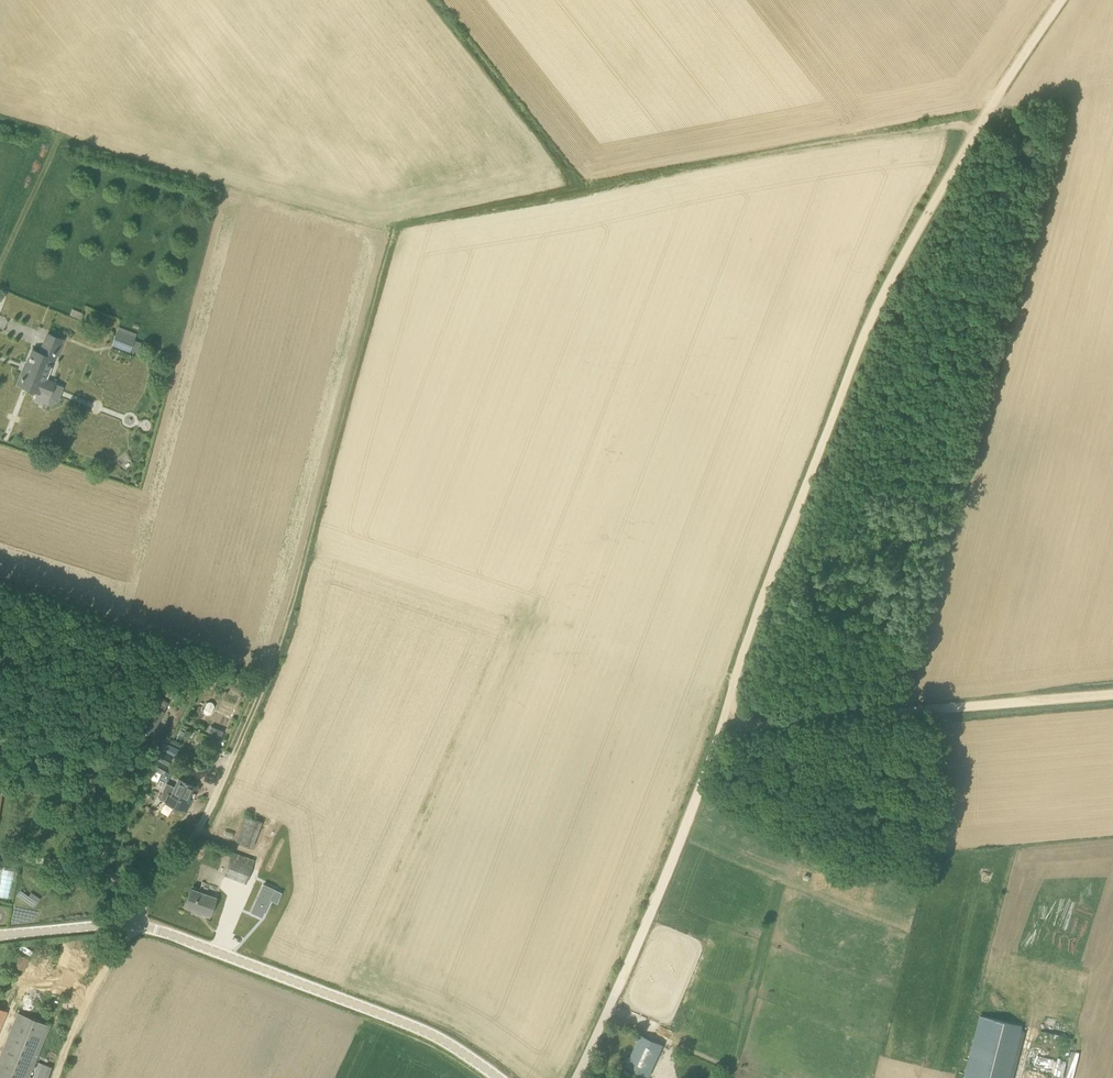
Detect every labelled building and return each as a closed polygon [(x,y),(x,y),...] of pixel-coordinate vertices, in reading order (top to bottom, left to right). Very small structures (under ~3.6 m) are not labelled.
[(72,308),(69,315),(79,319),(82,313),(72,308)] [(112,345),(131,352),(137,334),(119,327),(112,345)] [(48,333),(41,352),(33,349),(20,384),(50,396),(55,383),(45,379),(53,357),(56,358),(63,338),(48,333)] [(221,740),(237,699),(224,694),(208,735),(221,740)] [(150,702),(137,727),(151,734),(164,709),(150,702)] [(177,753),(179,749),(162,740),(154,756),(167,762),(172,751),(177,753)] [(149,766),(160,772),(162,774),(167,765),(153,758),(149,766)] [(188,797),(193,784),(179,778),(175,787),(167,784),(160,799),(187,810),(192,799),(188,797)] [(237,842),(254,847),(262,820),(245,815),(237,842)] [(224,874),(244,882),(253,859),(232,851),(224,874)] [(274,889),(263,884),(251,911),(262,917),(274,889)] [(191,888),(185,907),(210,916),(217,898),(191,888)] [(28,958),(19,955),(14,966),(23,970),(28,958)] [(0,1053),(0,1077),(28,1077),(50,1025),(17,1012),(0,1053)] [(965,1077),(1009,1077),(1022,1026),(981,1016),(965,1077)] [(627,1066),(648,1076),(662,1045),(641,1035),(627,1066)]
